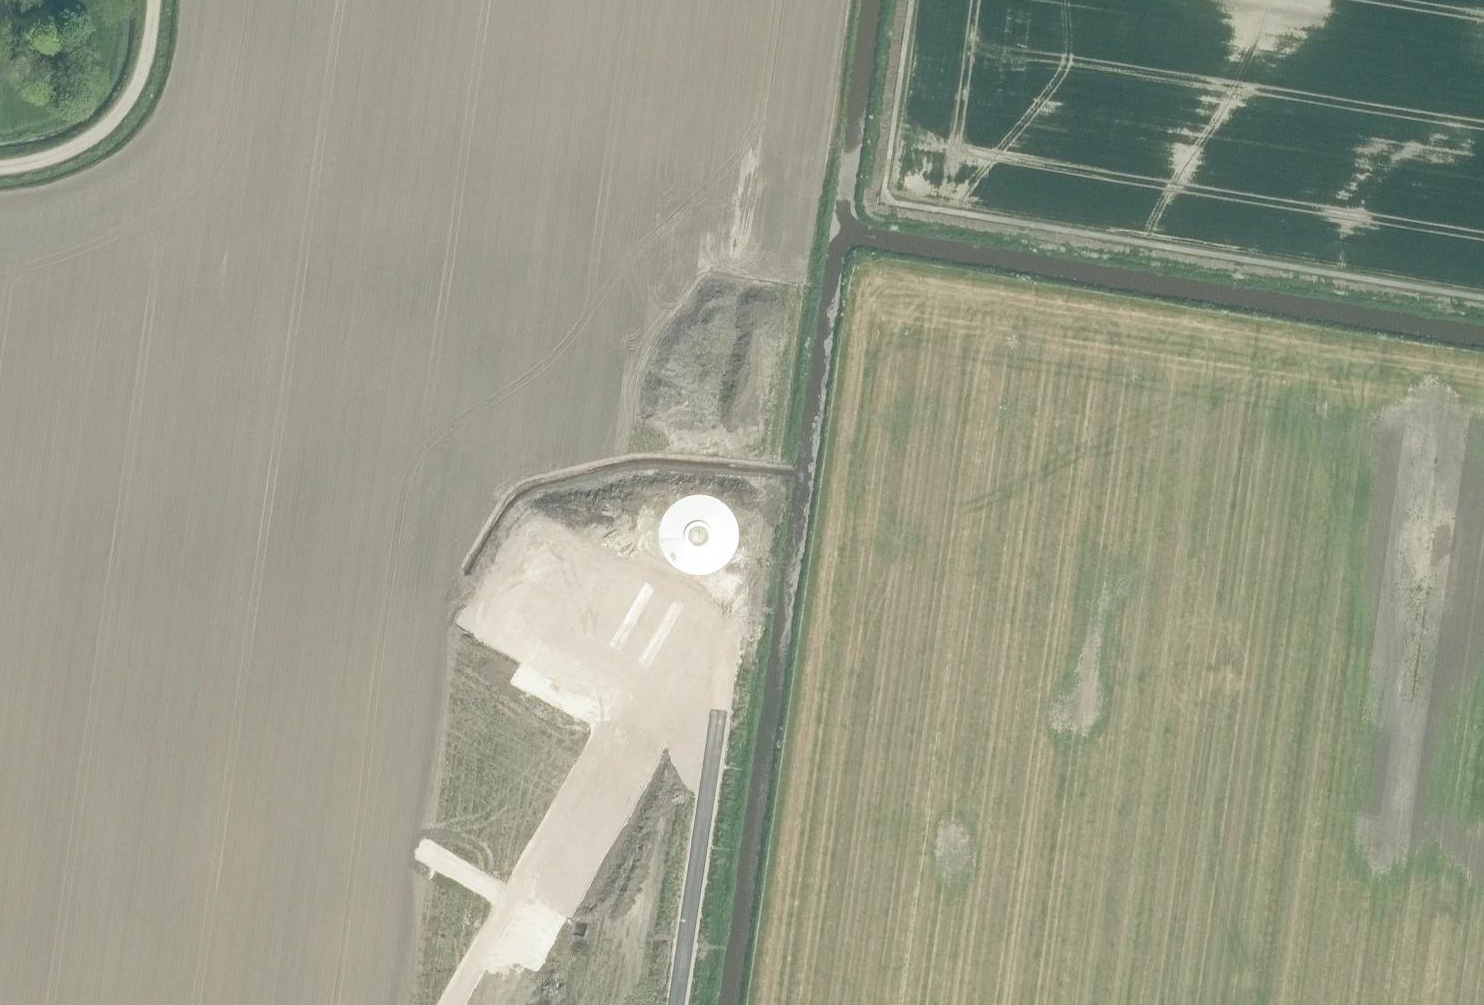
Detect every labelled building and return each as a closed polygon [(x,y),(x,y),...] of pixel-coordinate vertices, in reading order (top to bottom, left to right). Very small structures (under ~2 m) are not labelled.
[(709,535),(709,534),(709,533),(708,533),(708,532),(708,531),(708,530),(707,529),(706,529),(706,528),(705,527),(704,527),(703,526),(702,526),(701,526),(700,525),(699,525),(697,525),(696,526),(695,526),(694,527),(693,527),(692,528),(691,529),(691,531),(690,532),(690,533),(690,534),(690,535),(690,537),(690,538),(690,539),(691,540),(692,541),(692,542),(693,543),(694,543),(695,544),(696,544),(697,544),(698,545),(700,545),(701,544),(702,544),(703,543),(705,543),(706,542),(706,541),(707,540),(708,539),(708,538),(708,537),(709,536),(709,535)]
